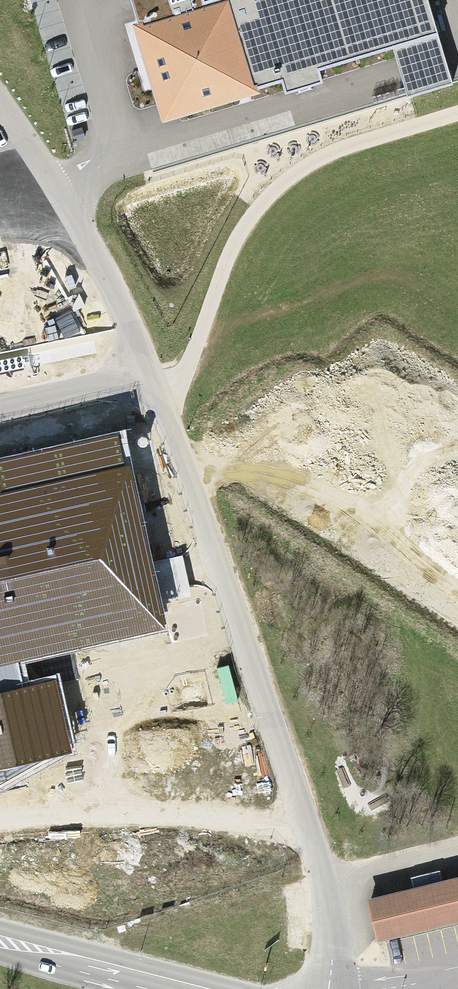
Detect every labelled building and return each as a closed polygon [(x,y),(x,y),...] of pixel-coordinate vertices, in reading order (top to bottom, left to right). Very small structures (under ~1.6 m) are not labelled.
[(166,124),(440,41),(428,0),(206,0),(203,1),(203,0),(128,0),(166,124)] [(0,457),(0,769),(78,753),(52,652),(167,629),(125,429),(0,457)] [(362,900),(370,939),(457,917),(457,878),(362,900)]
